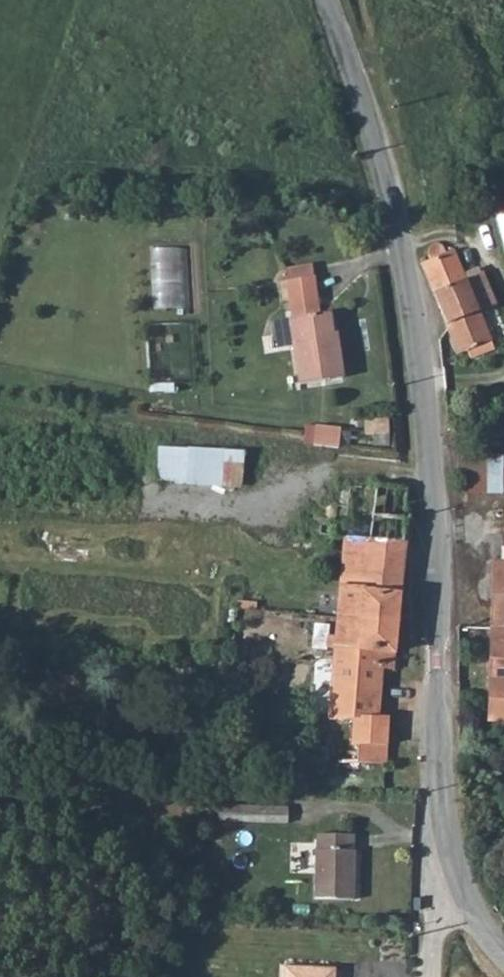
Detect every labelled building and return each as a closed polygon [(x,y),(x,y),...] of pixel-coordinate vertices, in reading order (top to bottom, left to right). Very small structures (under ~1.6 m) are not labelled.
[(191,306),(187,243),(152,246),(156,309),(191,306)] [(462,278),(451,249),(441,251),(435,244),(429,244),(426,249),(427,257),(420,262),(454,346),(459,346),(464,355),(488,346),(475,312),(492,307),(479,271),(462,278)] [(292,316),(299,377),(338,374),(334,340),(330,341),(325,311),(320,312),(315,276),(289,279),(294,316),(292,316)] [(383,430),(383,415),(367,414),(367,430),(383,430)] [(343,424),(308,421),(306,441),(341,445),(343,424)] [(158,448),(156,479),(238,482),(237,452),(158,448)] [(499,492),(499,456),(456,453),(456,489),(499,492)] [(332,536),(343,537),(401,543),(405,511),(402,486),(364,483),(330,482),(326,523),(332,523),(332,536)] [(336,617),(393,622),(401,543),(343,537),(336,617)] [(490,622),(503,623),(503,558),(501,558),(493,559),(490,622)] [(389,667),(393,622),(336,617),(324,748),(299,748),(299,761),(382,760),(385,717),(378,716),(382,668),(389,667)] [(490,622),(488,687),(487,720),(503,721),(503,623),(490,622)] [(214,803),(214,818),(281,819),(282,805),(214,803)] [(313,895),(350,894),(349,833),(312,832),(313,895)] [(288,967),(287,976),(340,976),(341,971),(288,967)]
